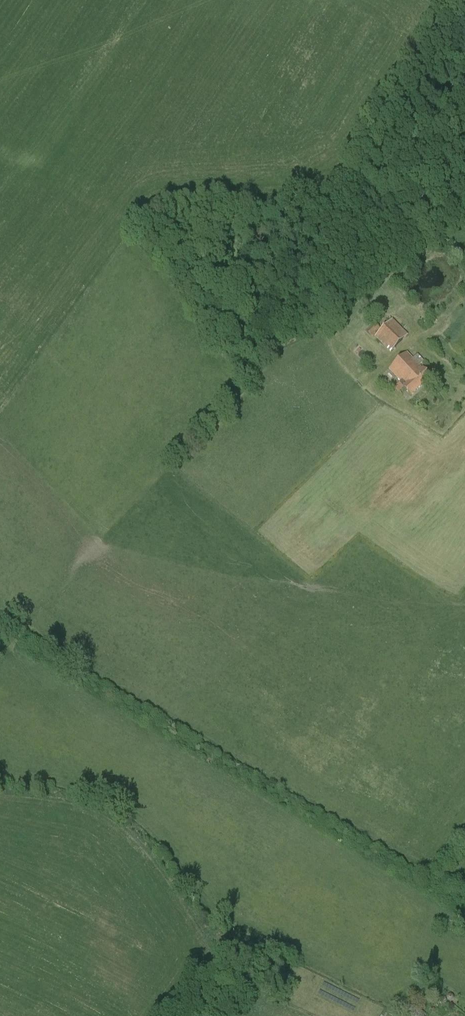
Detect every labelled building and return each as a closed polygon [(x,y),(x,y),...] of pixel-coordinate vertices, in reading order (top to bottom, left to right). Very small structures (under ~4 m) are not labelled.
[(408,336),(392,320),(376,336),(391,352),(408,336)] [(407,352),(389,369),(402,382),(401,383),(404,386),(403,387),(411,395),(431,377),(423,368),(422,369),(407,352)] [(418,354),(414,358),(420,365),(424,361),(418,354)]
